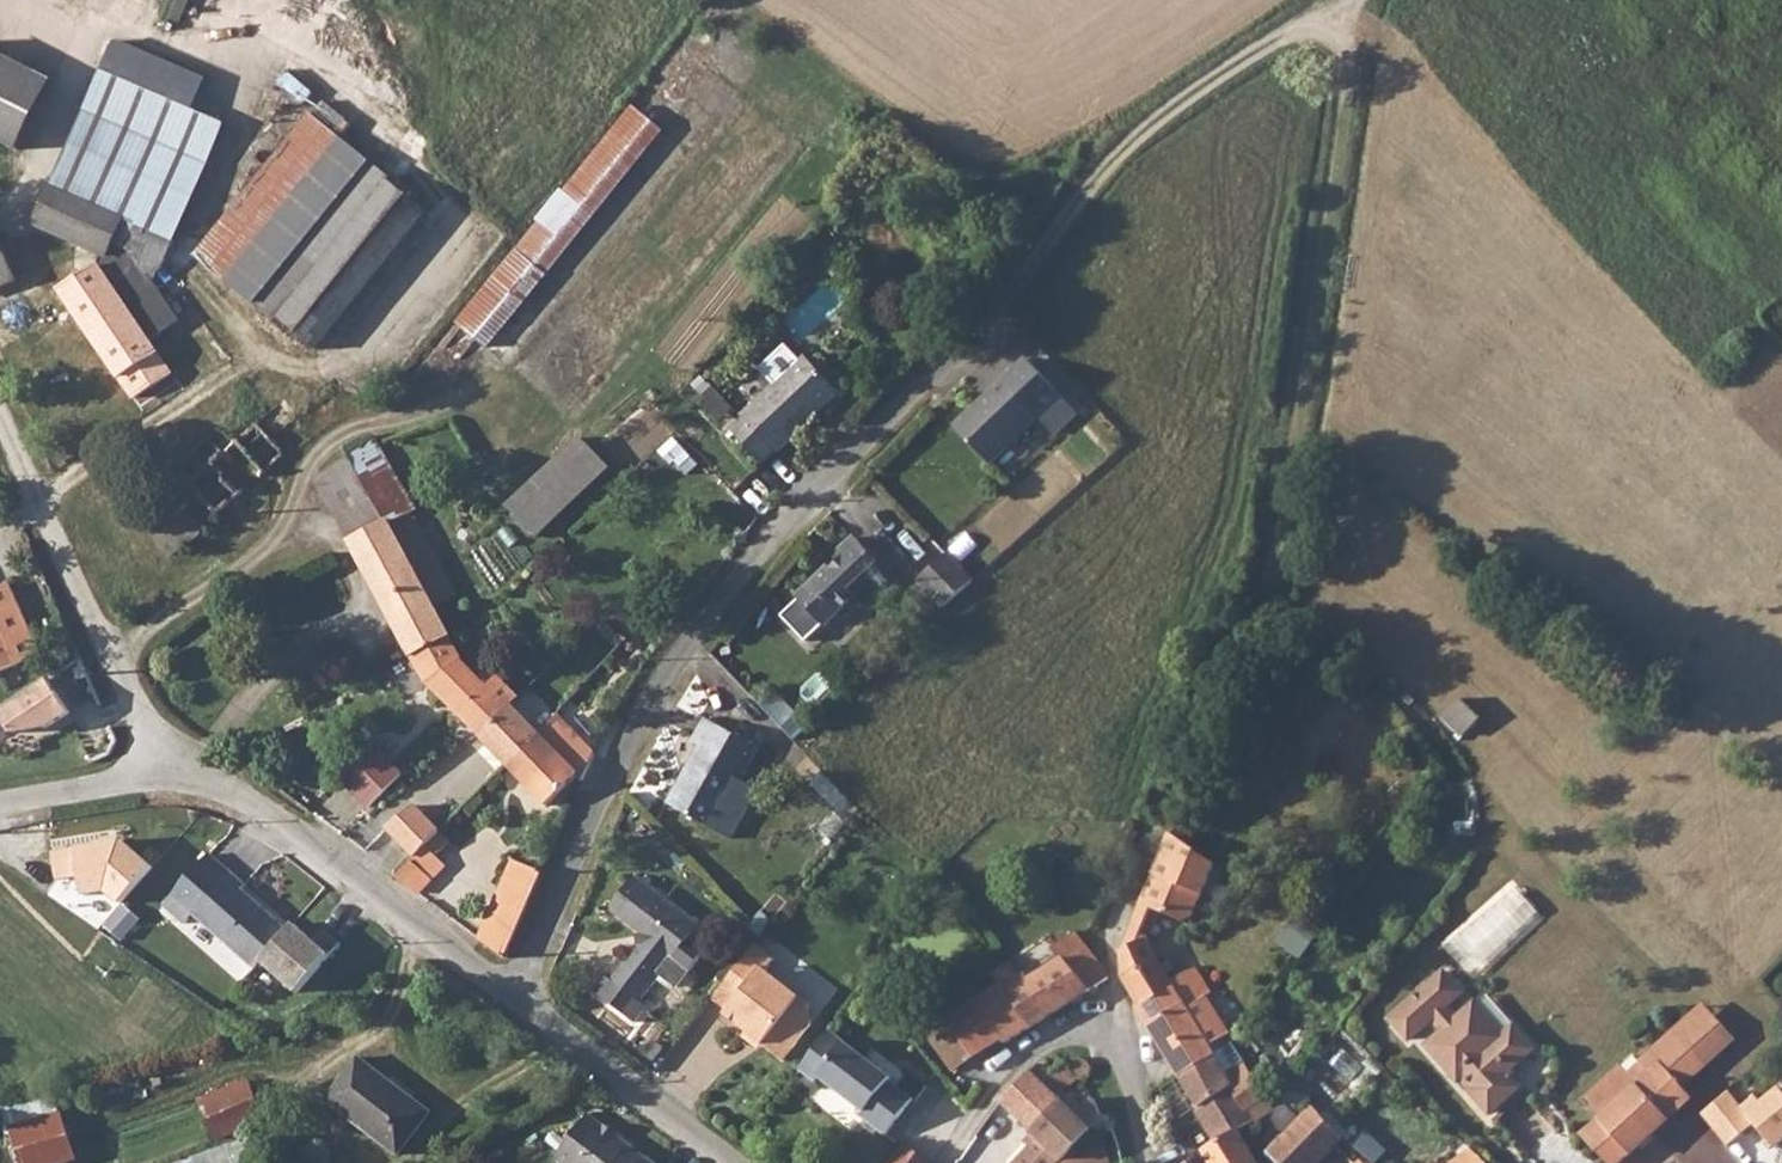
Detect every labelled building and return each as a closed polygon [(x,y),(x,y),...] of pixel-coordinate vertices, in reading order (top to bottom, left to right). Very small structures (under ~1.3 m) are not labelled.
[(21,152),(53,78),(0,55),(0,142),(21,152)] [(464,326),(498,351),(665,125),(631,100),(464,326)] [(309,111),(197,256),(323,353),(435,209),(309,111)] [(141,226),(50,186),(34,223),(102,254),(98,265),(62,289),(121,378),(156,354),(147,340),(177,320),(147,275),(164,263),(174,240),(141,226)] [(14,279),(0,247),(0,285),(14,279)] [(156,354),(121,378),(134,397),(169,374),(156,354)] [(806,356),(742,415),(743,417),(730,429),(761,462),(774,450),(777,453),(816,417),(810,411),(835,388),(806,356)] [(955,426),(989,462),(1039,415),(1054,432),(1077,411),(1025,357),(955,426)] [(190,449),(176,463),(180,472),(217,513),(278,460),(284,454),(271,439),(256,422),(249,428),(222,451),(207,435),(200,442),(190,449)] [(540,538),(616,468),(585,435),(509,505),(540,538)] [(349,458),(316,477),(412,656),(450,636),(434,605),(456,594),(410,509),(387,522),(349,458)] [(154,535),(169,555),(198,534),(199,530),(199,527),(198,522),(194,517),(191,515),(186,515),(177,519),(154,535)] [(835,573),(831,570),(828,566),(797,597),(825,626),(838,614),(842,619),(860,603),(864,606),(881,591),(875,584),(884,576),(874,564),(878,561),(864,547),(855,536),(840,551),(846,557),(849,560),(835,573)] [(946,551),(917,579),(944,607),(973,580),(946,551)] [(35,657),(38,648),(15,591),(5,587),(0,589),(0,672),(35,657)] [(450,636),(412,656),(423,678),(425,683),(478,734),(508,703),(511,705),(520,696),(491,669),(481,679),(461,659),(462,657),(450,636)] [(53,678),(5,712),(17,736),(47,730),(76,712),(53,678)] [(1460,698),(1443,715),(1463,734),(1480,717),(1460,698)] [(508,703),(478,734),(508,765),(538,734),(538,732),(536,730),(511,705),(508,703)] [(538,734),(508,765),(546,804),(576,775),(581,779),(594,752),(555,714),(552,716),(538,732),(538,734)] [(700,744),(668,803),(731,838),(759,788),(742,778),(759,747),(706,717),(693,740),(700,744)] [(373,746),(341,778),(368,806),(400,774),(373,746)] [(385,826),(414,856),(424,846),(432,837),(438,831),(410,802),(385,826)] [(432,837),(424,846),(433,855),(448,841),(438,831),(432,837)] [(1214,863),(1170,832),(1165,845),(1141,898),(1140,903),(1162,912),(1182,920),(1191,917),(1214,863)] [(126,905),(158,867),(128,836),(56,850),(63,880),(86,877),(89,899),(112,892),(126,905)] [(217,851),(171,901),(194,921),(203,911),(263,965),(266,961),(295,928),(250,887),(253,883),(217,851)] [(411,859),(397,875),(417,890),(430,877),(411,859)] [(512,859),(479,936),(505,957),(541,871),(512,859)] [(609,907),(640,932),(642,932),(643,944),(628,963),(625,961),(612,979),(605,973),(591,991),(635,1025),(649,1007),(640,1001),(661,973),(678,986),(706,949),(690,937),(699,924),(635,875),(609,907)] [(301,920),(295,928),(266,961),(303,994),(347,943),(330,928),(320,940),(301,920)] [(1028,971),(1021,976),(1025,981),(1010,990),(1033,1024),(1107,976),(1092,954),(1076,931),(1053,947),(1060,959),(1032,977),(1028,971)] [(1146,936),(1122,950),(1121,961),(1123,979),(1140,1006),(1137,1007),(1179,1076),(1195,1066),(1207,1059),(1215,1055),(1213,1052),(1210,1046),(1229,1033),(1206,996),(1187,1009),(1170,981),(1157,961),(1146,936)] [(755,942),(712,998),(728,1010),(725,1013),(754,1036),(757,1031),(767,1038),(763,1043),(784,1059),(811,1024),(808,1002),(766,969),(775,958),(755,942)] [(975,1000),(947,1019),(972,1055),(974,1057),(1001,1038),(1005,1042),(1033,1024),(1010,990),(1025,981),(1021,976),(1011,961),(992,973),(1000,986),(975,1000)] [(1446,1031),(1438,1038),(1452,1053),(1442,1061),(1458,1079),(1460,1078),(1470,1089),(1469,1091),(1490,1114),(1518,1088),(1505,1074),(1532,1049),(1512,1027),(1500,1037),(1473,1007),(1457,1021),(1445,1007),(1460,992),(1442,973),(1392,1018),(1410,1039),(1433,1017),(1446,1031)] [(890,1079),(892,1077),(830,1030),(801,1069),(816,1080),(820,1076),(865,1110),(862,1115),(887,1134),(914,1097),(890,1079)] [(1581,1135),(1608,1162),(1617,1162),(1690,1098),(1681,1087),(1705,1065),(1674,1032),(1639,1063),(1648,1073),(1601,1117),(1581,1135)] [(1195,1066),(1179,1076),(1196,1104),(1192,1107),(1215,1143),(1215,1144),(1237,1131),(1237,1132),(1254,1122),(1247,1110),(1260,1101),(1266,1098),(1230,1041),(1213,1052),(1215,1055),(1207,1059),(1195,1066)] [(269,1046),(254,1054),(262,1066),(276,1057),(269,1046)] [(358,1057),(325,1099),(398,1155),(430,1112),(358,1057)] [(1080,1059),(1069,1069),(1076,1079),(1078,1081),(1081,1081),(1084,1079),(1089,1075),(1091,1072),(1091,1069),(1090,1067),(1087,1064),(1080,1059)] [(1069,1069),(1065,1065),(1051,1073),(1063,1089),(1076,1079),(1069,1069)] [(1079,1117),(1031,1071),(1004,1099),(1016,1110),(1014,1112),(1041,1138),(1017,1162),(1058,1162),(1062,1159),(1101,1121),(1093,1103),(1079,1117)] [(202,1096),(219,1140),(270,1121),(254,1077),(202,1096)] [(1308,1102),(1295,1086),(1281,1103),(1272,1121),(1282,1131),(1308,1102)] [(83,1159),(61,1088),(7,1105),(25,1162),(69,1162),(83,1159)] [(1728,1092),(1702,1115),(1727,1146),(1754,1123),(1749,1117),(1729,1094),(1728,1092)] [(1313,1107),(1271,1153),(1281,1162),(1318,1162),(1341,1139),(1313,1107)] [(556,1157),(564,1162),(653,1162),(589,1114),(556,1157)] [(1189,1162),(1256,1162),(1237,1132),(1237,1131),(1215,1144),(1215,1143),(1202,1150),(1204,1154),(1189,1162)] [(1070,1162),(1111,1162),(1101,1135),(1070,1162)] [(174,1162),(252,1162),(243,1138),(174,1162)] [(935,1159),(903,1141),(890,1162),(933,1162),(935,1159)]
